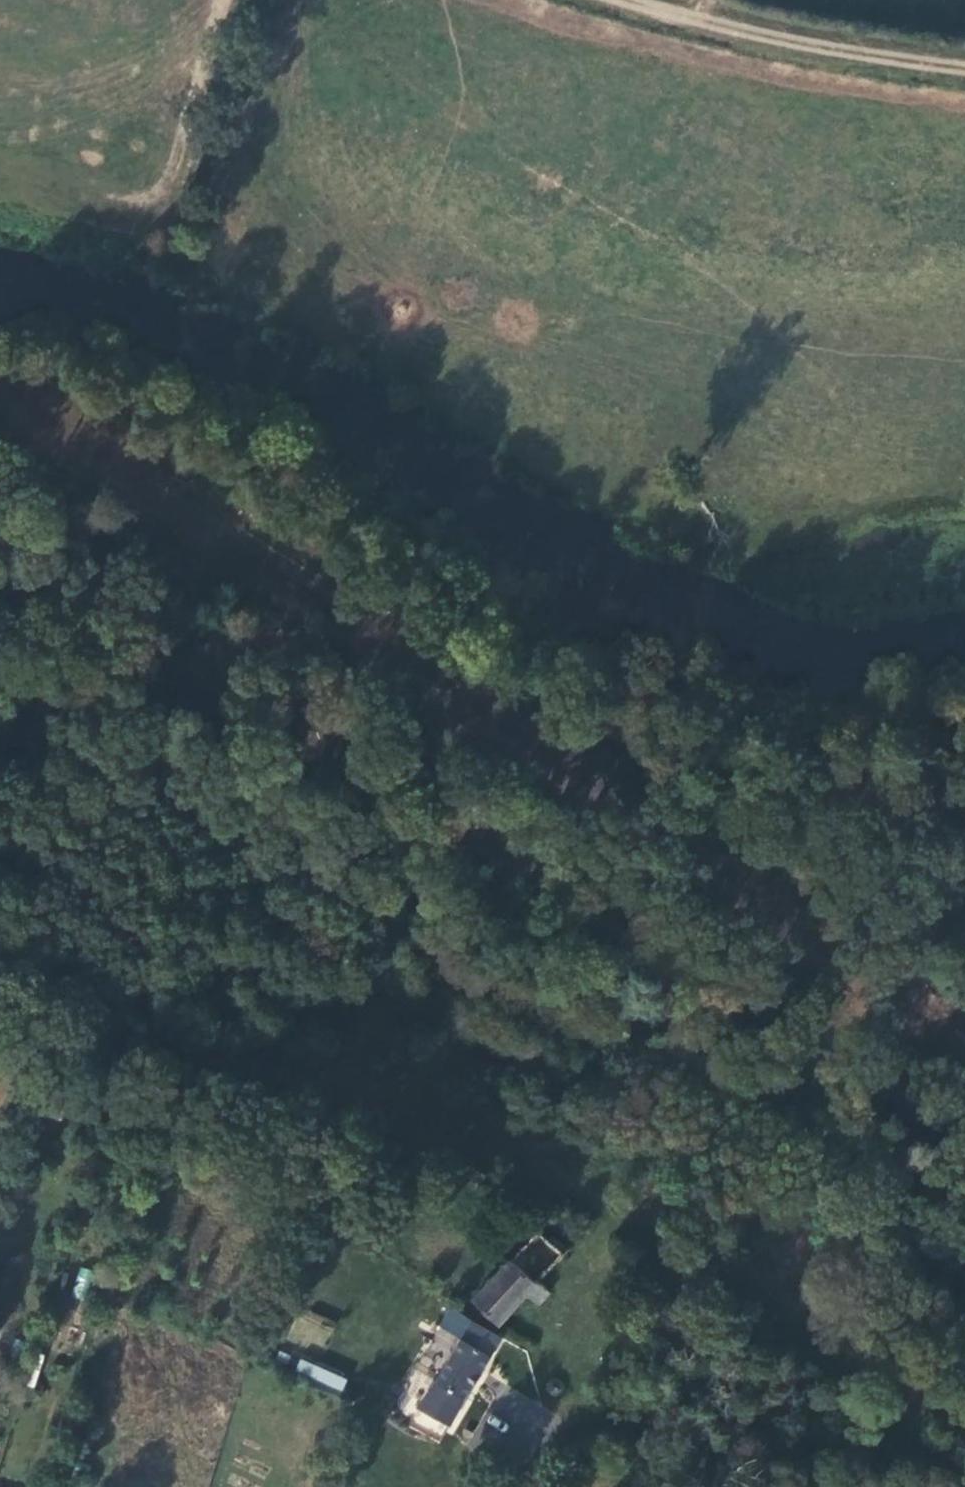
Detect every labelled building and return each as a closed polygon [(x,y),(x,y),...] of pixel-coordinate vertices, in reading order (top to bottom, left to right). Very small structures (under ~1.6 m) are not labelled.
[(538,1224),(526,1237),(470,1300),(499,1323),(531,1286),(546,1299),(556,1287),(544,1275),(568,1247),(538,1224)] [(499,1334),(472,1315),(458,1335),(486,1353),(499,1334)] [(440,1421),(476,1368),(486,1353),(458,1335),(412,1403),(440,1421)] [(518,1358),(507,1375),(522,1383),(533,1366),(518,1358)] [(298,1361),(295,1374),(344,1388),(347,1374),(298,1361)]
